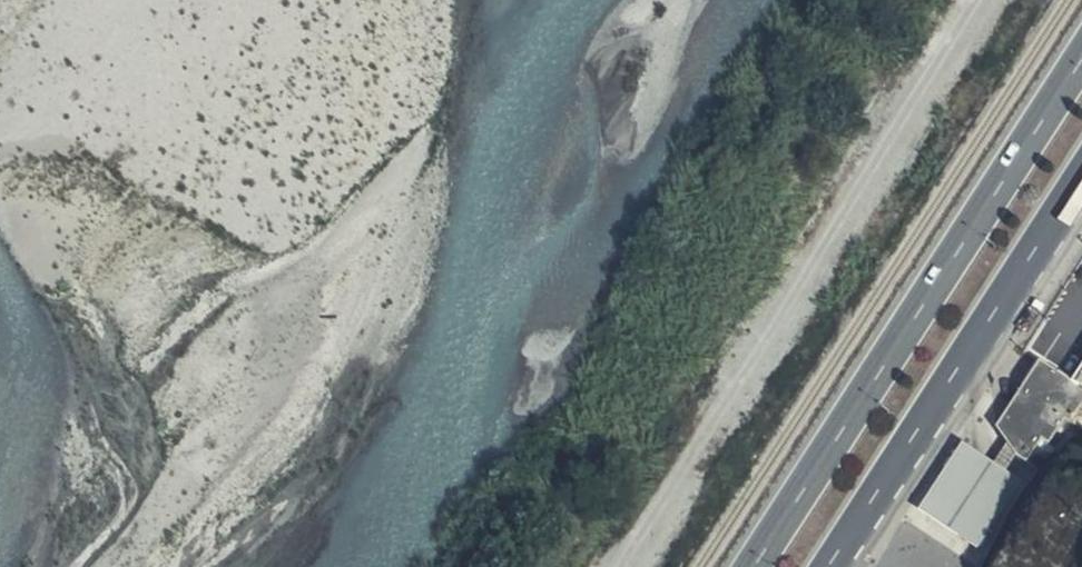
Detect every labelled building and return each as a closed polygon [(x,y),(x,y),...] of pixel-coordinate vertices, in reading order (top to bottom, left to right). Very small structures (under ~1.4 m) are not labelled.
[(1026,354),(1040,362),(998,428),(1003,438),(1007,450),(1027,461),(1042,440),(1048,443),(1066,417),(1073,421),(1081,407),(1081,263),(1026,354)] [(996,466),(1007,450),(1003,438),(988,460),(996,466)] [(996,466),(988,460),(981,456),(968,449),(928,513),(955,530),(981,547),(1023,481),(996,466)]
